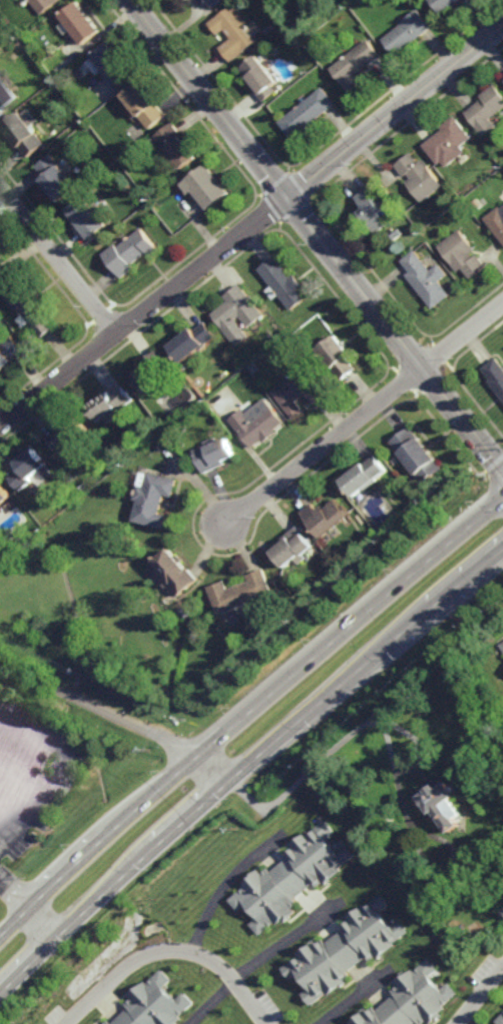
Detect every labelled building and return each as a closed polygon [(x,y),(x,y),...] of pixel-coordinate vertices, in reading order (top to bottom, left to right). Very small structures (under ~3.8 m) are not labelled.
[(43,14),(31,0),(60,0),(43,14)] [(85,44),(61,14),(79,0),(103,30),(85,44)] [(213,8),(207,0),(223,0),(213,8)] [(446,12),(437,0),(467,0),(457,8),(454,5),(446,12)] [(250,25),(254,23),(264,35),(231,63),(218,47),(231,38),(224,30),(218,34),(208,23),(233,4),(250,25)] [(397,56),(384,39),(406,21),(405,20),(419,9),(433,27),(397,56)] [(369,67),(368,65),(355,74),(363,83),(351,93),(332,68),(369,39),(383,56),(369,67)] [(118,85),(94,55),(110,41),(135,71),(118,85)] [(263,101),(254,90),(255,88),(239,67),(257,54),(277,81),(272,85),(276,91),(263,101)] [(4,110),(0,105),(0,71),(21,96),(4,110)] [(158,102),(159,102),(169,115),(153,128),(127,95),(143,82),(158,102)] [(495,85),(502,95),(502,109),(491,119),(497,126),(485,136),(466,113),(484,98),(482,95),(495,85)] [(293,139),(279,122),(322,88),(336,104),(293,139)] [(40,120),(33,125),(47,143),(30,157),(21,147),(22,146),(5,125),(23,110),(25,113),(31,108),(40,120)] [(448,167),(443,161),(440,164),(424,145),(444,129),(442,127),(455,117),(473,139),(462,148),(465,153),(448,167)] [(198,157),(185,167),(169,147),(168,148),(158,135),(176,122),(191,142),(188,144),(198,157)] [(419,163),(424,159),(430,167),(429,167),(444,186),(422,203),(406,182),(410,178),(407,174),(404,177),(395,166),(411,152),(419,163)] [(61,165),(62,165),(79,187),(60,202),(43,180),(46,178),(37,166),(52,154),(61,165)] [(229,193),(207,210),(193,191),(191,193),(183,182),(206,163),(229,193)] [(375,200),(377,199),(385,210),(381,214),(389,223),(376,234),(368,224),(363,227),(354,217),(365,208),(355,197),(365,189),(375,200)] [(92,240),(69,211),(87,196),(110,225),(92,240)] [(502,209),(502,208),(502,242),(484,219),(500,207),(502,209)] [(160,249),(152,256),(148,252),(133,265),(136,268),(124,278),(105,254),(117,244),(120,247),(143,228),(160,249)] [(474,258),(477,256),(486,267),(470,280),(461,270),(457,273),(451,266),(452,265),(437,247),(459,230),(475,250),(470,254),(474,258)] [(430,271),(438,265),(447,276),(440,282),(450,295),(432,310),(405,276),(410,273),(400,261),(414,250),(430,271)] [(290,276),(293,274),(303,287),(301,289),(308,299),(291,312),(279,296),(273,300),(266,291),(271,287),(258,270),(275,256),(290,276)] [(8,277),(0,283),(0,269),(1,268),(8,277)] [(42,339),(8,294),(24,282),(49,314),(46,317),(55,329),(42,339)] [(249,329),(239,318),(236,321),(249,337),(236,348),(222,330),(223,330),(211,315),(227,302),(223,297),(239,285),(264,316),(249,329)] [(211,331),(212,330),(214,333),(213,334),(216,337),(208,343),(209,345),(198,354),(197,352),(183,363),(171,347),(183,338),(182,336),(192,328),(194,331),(204,323),(211,331)] [(15,362),(0,374),(0,345),(12,336),(25,352),(14,361),(15,362)] [(343,382),(318,351),(336,336),(354,357),(349,361),(357,370),(343,382)] [(146,394),(132,377),(147,364),(144,362),(159,350),(165,357),(163,358),(174,372),(146,394)] [(496,359),(502,368),(502,401),(489,383),(491,381),(482,370),(496,359)] [(313,406),(305,396),(297,402),(305,412),(294,421),(272,393),(305,366),(327,395),(313,406)] [(135,401),(122,411),(120,409),(100,425),(88,410),(90,408),(88,406),(100,397),(101,399),(109,392),(112,396),(124,387),(135,401)] [(285,424),(275,432),(277,434),(264,444),(262,442),(252,450),(229,421),(243,410),(252,422),(271,407),(285,424)] [(61,455),(48,438),(78,416),(91,432),(61,455)] [(419,439),(420,438),(438,462),(437,462),(444,470),(424,486),(391,443),(410,428),(419,439)] [(236,458),(225,463),(226,465),(205,475),(204,473),(202,474),(198,465),(194,467),(188,455),(205,447),(206,449),(227,440),(236,458)] [(34,450),(36,449),(50,467),(49,468),(54,475),(47,481),(41,473),(31,481),(33,483),(21,492),(10,478),(22,469),(14,459),(31,446),(34,450)] [(389,473),(378,482),(379,483),(357,501),(342,482),(364,465),(365,465),(376,456),(389,473)] [(171,478),(179,481),(175,499),(167,497),(163,515),(171,517),(168,531),(135,523),(140,502),(137,501),(144,474),(148,475),(149,469),(172,474),(171,478)] [(13,499),(0,510),(0,482),(13,499)] [(350,518),(323,541),(301,515),(313,505),(318,511),(334,498),(350,518)] [(299,567),(296,562),(285,571),(271,555),(284,545),(281,542),(297,528),(315,549),(304,557),(307,560),(299,567)] [(187,572),(189,571),(198,581),(182,595),(173,584),(169,588),(158,574),(163,570),(157,564),(173,550),(184,563),(181,565),(187,572)] [(274,597),(263,602),(262,598),(221,614),(211,588),(225,583),(229,591),(249,583),(246,577),(264,570),(274,597)] [(187,618),(181,612),(186,607),(192,613),(187,618)] [(441,782),(445,780),(448,783),(449,782),(459,795),(454,799),(464,813),(457,818),(462,825),(452,833),(437,812),(434,814),(429,808),(425,807),(423,804),(423,802),(424,799),(419,792),(426,787),(425,785),(433,779),(434,781),(438,778),(441,782)] [(324,834),(336,848),(343,842),(352,853),(337,865),(339,867),(334,872),(337,875),(326,885),(321,879),(315,885),(311,881),(294,896),(297,900),(291,905),(293,908),(277,922),(275,919),(259,932),(244,914),(251,908),(246,902),(239,909),(229,897),(244,885),(242,882),(259,868),(261,870),(267,865),(269,868),(287,853),(284,849),(291,844),(287,841),(293,835),(295,837),(305,828),(307,830),(322,817),(331,827),(324,834)] [(490,852),(486,845),(492,841),(496,847),(490,852)] [(379,913),(390,927),(397,921),(406,933),(392,944),(393,946),(374,960),(373,958),(367,962),(364,958),(345,972),(349,977),(343,981),(345,984),(338,989),(337,988),(326,996),(325,995),(309,1007),(301,995),(309,989),(298,975),(290,981),(281,969),(296,958),(295,956),(310,945),(309,944),(312,942),(314,944),(320,940),(323,944),(342,929),(339,925),(345,921),(343,918),(346,915),(347,917),(361,906),(362,908),(378,896),(387,907),(379,913)] [(442,1017),(433,1023),(429,1023),(427,1021),(424,1023),(418,1023),(417,1023),(416,1023),(347,1023),(364,1010),(366,1012),(372,1007),(375,1010),(393,995),(390,991),(396,986),(393,982),(399,977),(400,979),(411,970),(412,972),(427,958),(436,969),(429,975),(441,990),(448,983),(458,995),(443,1007),(444,1009),(439,1013),(442,1017)] [(179,1022),(180,1023),(98,1023),(104,1019),(105,1021),(111,1016),(114,1019),(132,1004),(129,1000),(136,995),(132,991),(138,986),(140,988),(150,979),(152,981),(167,967),(176,978),(169,984),(181,998),(188,992),(197,1003),(182,1016),(184,1018),(179,1022)] [(494,1022),(502,1013),(502,1023),(496,1023),(494,1022)]
